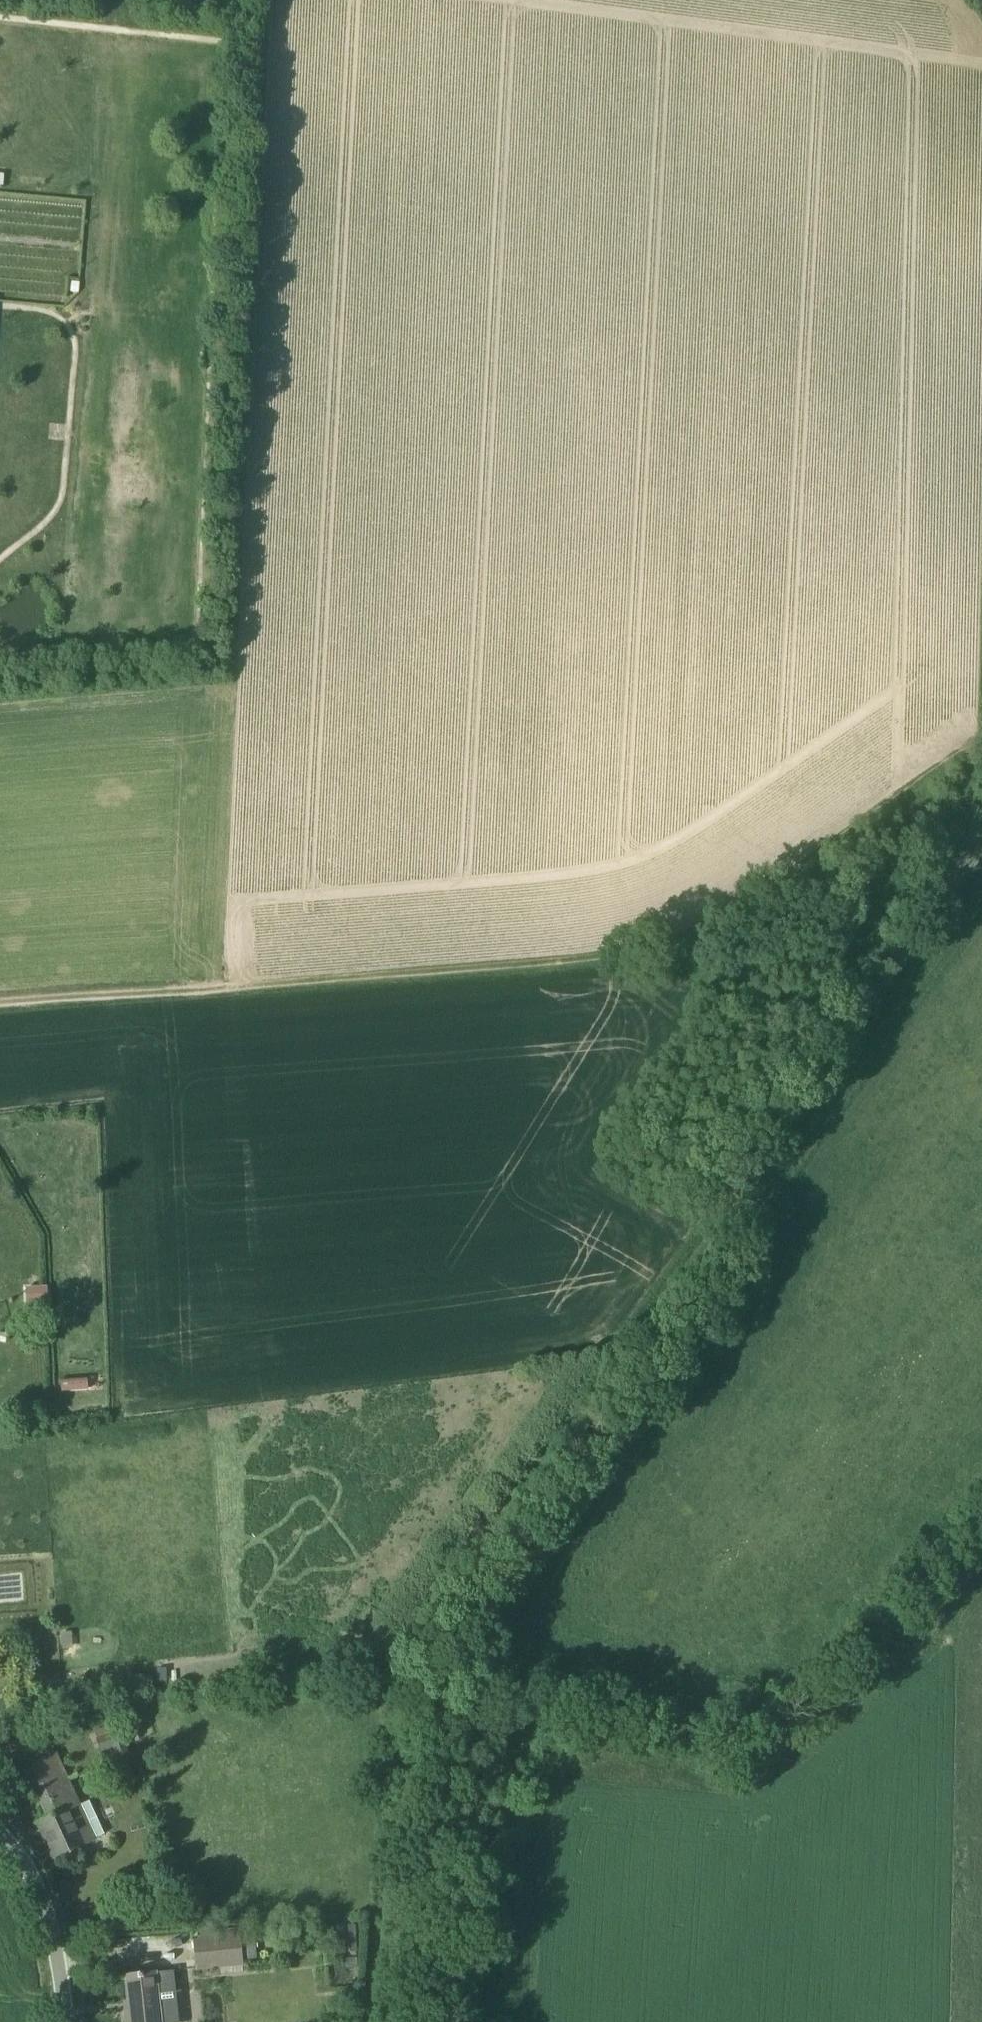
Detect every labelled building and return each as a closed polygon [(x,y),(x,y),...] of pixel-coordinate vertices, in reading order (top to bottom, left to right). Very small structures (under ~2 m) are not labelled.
[(47,1301),(32,1302),(32,1319),(47,1319),(47,1301)] [(130,1756),(122,1731),(98,1739),(102,1751),(113,1748),(117,1760),(130,1756)] [(54,1858),(96,1839),(96,1838),(105,1834),(90,1801),(81,1805),(57,1755),(26,1769),(49,1819),(38,1823),(54,1858)] [(256,1931),(246,1932),(248,1958),(258,1957),(256,1931)] [(197,1968),(217,1966),(244,1964),(241,1936),(195,1940),(197,1968)] [(173,1971),(156,1973),(126,1976),(130,2012),(126,2012),(127,2021),(163,2021),(160,1993),(176,1991),(173,1971)]
